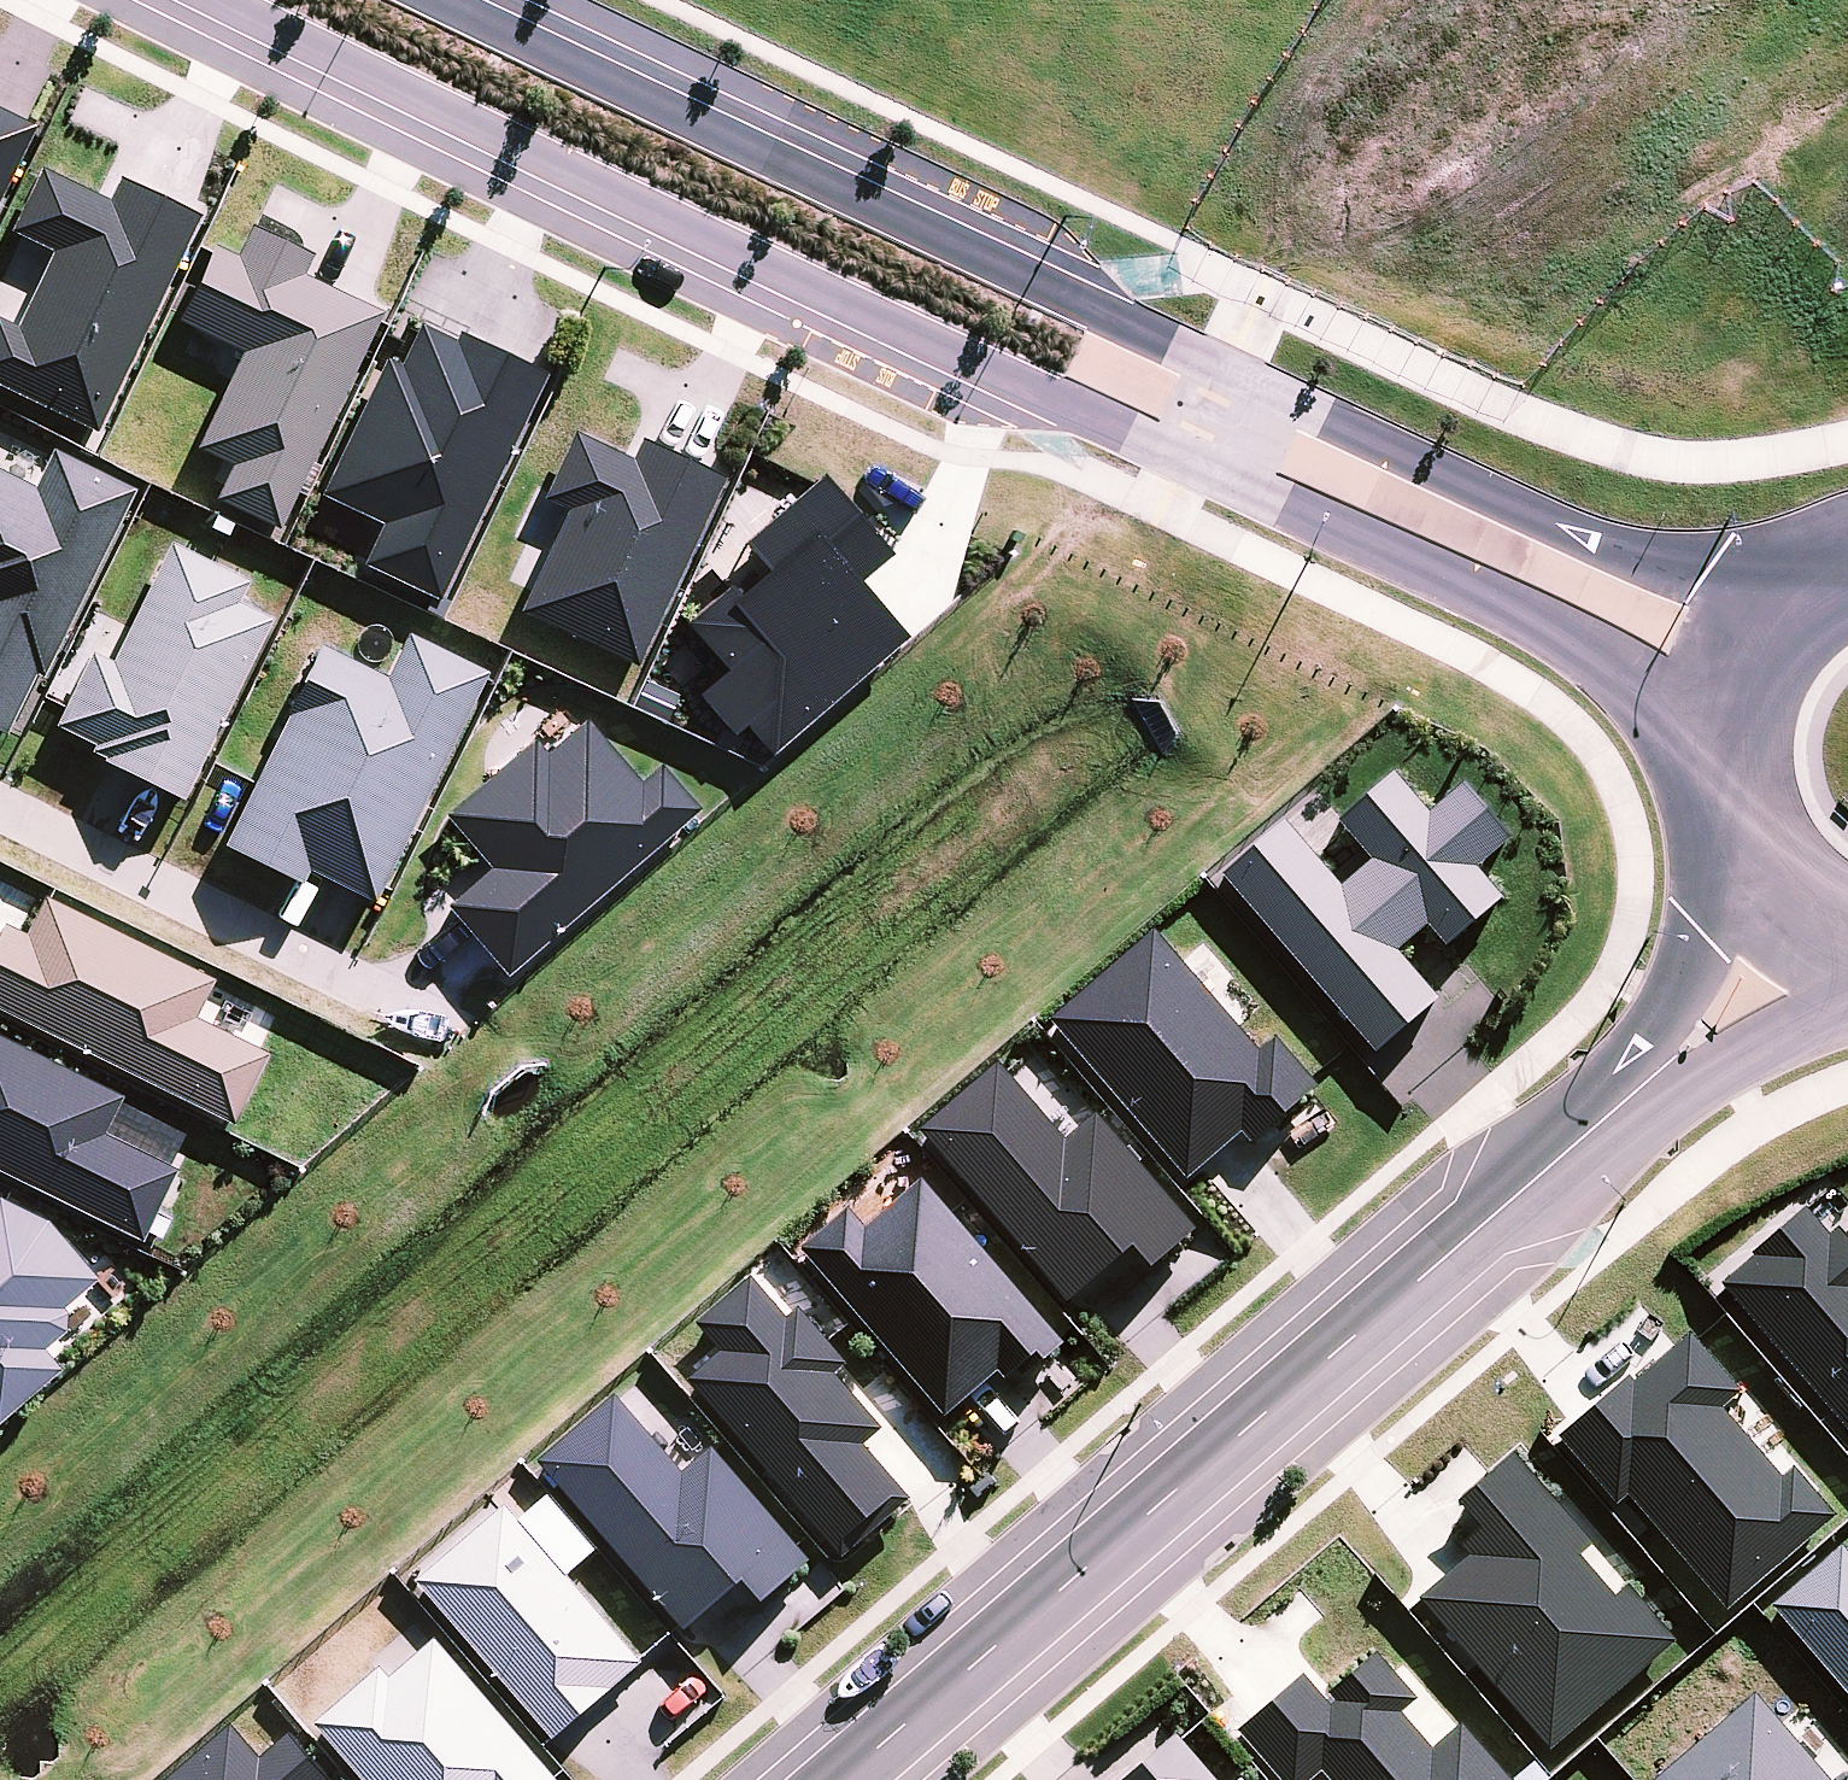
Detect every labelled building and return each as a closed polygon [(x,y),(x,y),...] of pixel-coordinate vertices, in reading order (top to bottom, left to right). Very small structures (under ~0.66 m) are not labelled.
[(33,131),(0,115),(0,199),(33,131)] [(198,220),(117,182),(107,204),(39,172),(36,178),(9,236),(51,256),(14,332),(0,325),(0,391),(95,436),(198,220)] [(378,325),(381,317),(302,280),(312,259),(250,230),(235,260),(212,249),(210,254),(176,325),(240,355),(194,451),(220,464),(213,480),(224,485),(215,504),(278,534),(378,325)] [(359,568),(437,605),(544,379),(455,337),(451,344),(415,328),(396,368),(382,362),(317,500),(378,528),(359,568)] [(635,670),(722,484),(639,444),(629,464),(572,437),(541,502),(566,514),(518,615),(635,670)] [(133,493),(50,453),(31,493),(0,477),(0,737),(3,739),(34,679),(41,682),(133,493)] [(767,761),(905,643),(859,587),(889,561),(818,481),(812,486),(741,550),(766,577),(737,601),(727,590),(683,627),(722,677),(695,698),(729,741),(743,731),(767,761)] [(180,807),(271,623),(237,606),(247,585),(167,546),(110,666),(89,655),(53,730),(91,749),(88,756),(100,762),(98,765),(180,807)] [(372,906),(485,675),(406,636),(384,681),(320,649),(244,805),(222,850),(299,888),(306,875),(372,906)] [(505,980),(697,816),(657,768),(636,785),(583,725),(544,757),(532,743),(443,818),(489,873),(444,908),(505,980)] [(1286,827),(1219,882),(1374,1060),(1439,1005),(1398,956),(1428,930),(1447,952),(1502,903),(1478,874),(1513,845),(1463,788),(1429,819),(1395,778),(1339,826),(1373,865),(1343,891),(1286,827)] [(0,930),(0,1015),(230,1130),(266,1057),(193,1021),(211,984),(43,901),(24,938),(2,927),(0,930)] [(1050,1027),(1187,1186),(1242,1137),(1252,1148),(1319,1091),(1310,1082),(1276,1043),(1259,1056),(1156,936),(1050,1027)] [(166,1169),(103,1138),(118,1106),(121,1100),(0,1041),(0,1175),(140,1244),(175,1173),(166,1169)] [(1001,1069),(922,1137),(1069,1306),(1135,1254),(1152,1273),(1198,1234),(1097,1118),(1067,1144),(1001,1069)] [(103,1138),(166,1169),(182,1137),(118,1106),(103,1138)] [(850,1213),(801,1254),(945,1423),(999,1377),(1006,1384),(1016,1376),(1022,1384),(1065,1348),(921,1184),(867,1232),(850,1213)] [(61,1374),(40,1352),(63,1335),(63,1310),(95,1282),(45,1223),(0,1203),(0,1424),(61,1374)] [(1835,1232),(1826,1239),(1803,1213),(1748,1259),(1752,1263),(1720,1289),(1847,1437),(1847,1248),(1835,1232)] [(723,1356),(690,1385),(827,1543),(843,1562),(913,1505),(866,1449),(884,1434),(836,1379),(849,1369),(800,1313),(789,1322),(753,1282),(700,1329),(723,1356)] [(1614,1508),(1624,1500),(1725,1612),(1832,1521),(1790,1472),(1780,1481),(1721,1413),(1740,1396),(1690,1339),(1632,1388),(1627,1382),(1555,1441),(1614,1508)] [(745,1587),(764,1609),(812,1566),(796,1548),(713,1451),(683,1476),(617,1401),(540,1467),(680,1631),(685,1636),(745,1587)] [(1545,1754),(1674,1645),(1626,1590),(1611,1602),(1577,1561),(1591,1549),(1512,1460),(1456,1509),(1478,1533),(1458,1550),(1468,1560),(1415,1605),(1545,1754)] [(505,1510),(417,1586),(553,1744),(645,1667),(641,1663),(505,1510)] [(1770,1610),(1847,1701),(1847,1561),(1839,1550),(1770,1610)] [(315,1728),(359,1779),(556,1779),(438,1643),(393,1682),(382,1671),(315,1728)] [(1460,1727),(1430,1752),(1401,1717),(1417,1703),(1372,1655),(1326,1696),(1337,1707),(1330,1712),(1302,1679),(1235,1735),(1275,1779),(1504,1779),(1460,1727)] [(1656,1779),(1824,1779),(1752,1697),(1656,1779)] [(176,1779),(327,1779),(291,1740),(263,1764),(233,1730),(176,1779)] [(1178,1744),(1174,1740),(1127,1779),(1211,1779),(1178,1744)]
